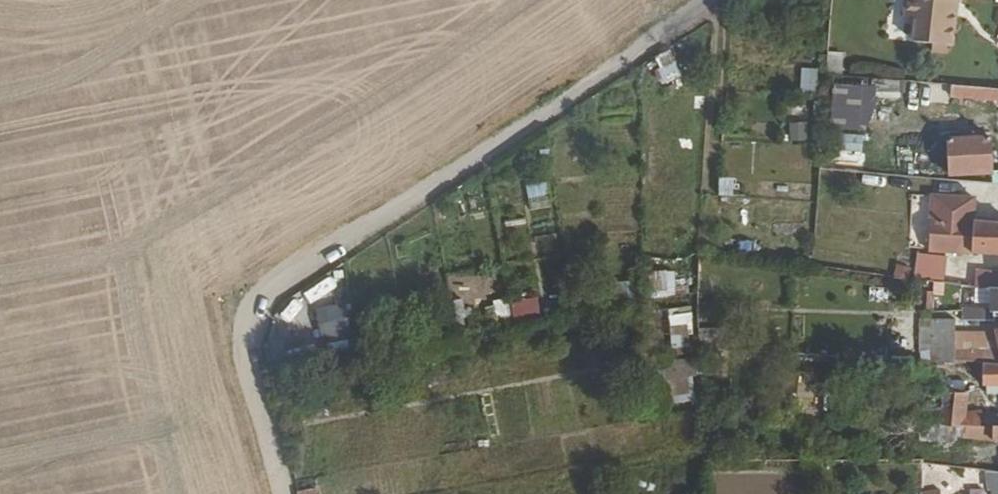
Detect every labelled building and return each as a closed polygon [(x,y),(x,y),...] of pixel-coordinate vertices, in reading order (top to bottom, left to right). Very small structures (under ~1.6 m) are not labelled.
[(902,18),(914,20),(911,42),(931,44),(930,52),(945,54),(946,46),(951,46),(954,16),(948,16),(949,1),(956,1),(956,0),(904,0),(902,18)] [(949,1),(948,16),(954,16),(956,1),(949,1)] [(798,92),(814,93),(817,67),(800,65),(798,92)] [(875,78),(873,90),(898,94),(900,82),(875,78)] [(870,129),(872,84),(831,82),(829,127),(870,129)] [(951,96),(997,101),(997,90),(952,86),(951,96)] [(787,141),(806,140),(806,120),(786,120),(787,141)] [(839,151),(860,153),(862,135),(840,133),(839,151)] [(948,141),(949,176),(991,174),(990,140),(948,141)] [(718,175),(717,194),(747,195),(748,177),(718,175)] [(525,184),(528,211),(549,209),(547,182),(525,184)] [(928,250),(997,255),(997,225),(973,222),(975,199),(932,195),(928,250)] [(944,276),(945,253),(913,253),(913,275),(944,276)] [(672,296),(672,269),(646,269),(646,296),(672,296)] [(633,280),(614,281),(615,298),(633,297),(633,280)] [(933,282),(933,312),(941,312),(942,283),(934,282),(933,282)] [(974,286),(973,296),(990,297),(991,288),(974,286)] [(989,323),(997,323),(997,289),(991,288),(990,297),(989,312),(989,323)] [(536,296),(509,299),(511,313),(537,310),(536,296)] [(317,338),(346,340),(347,305),(318,304),(317,338)] [(688,306),(668,307),(670,353),(690,352),(688,306)] [(962,313),(962,322),(989,323),(989,312),(962,311),(962,313)] [(918,319),(918,362),(945,362),(954,362),(954,319),(918,319)] [(995,352),(980,356),(983,367),(997,367),(997,330),(992,330),(995,352)] [(694,401),(690,357),(666,359),(670,403),(694,401)] [(983,389),(997,389),(997,367),(983,367),(983,389)] [(944,381),(943,408),(968,408),(969,391),(965,392),(965,381),(944,381)] [(943,408),(942,424),(960,426),(984,427),(993,428),(993,420),(980,419),(980,416),(968,415),(968,408),(943,408)] [(960,426),(960,442),(983,442),(984,427),(960,426)] [(983,442),(997,442),(997,428),(993,428),(984,427),(983,442)] [(992,493),(997,493),(997,473),(989,472),(992,493)]
